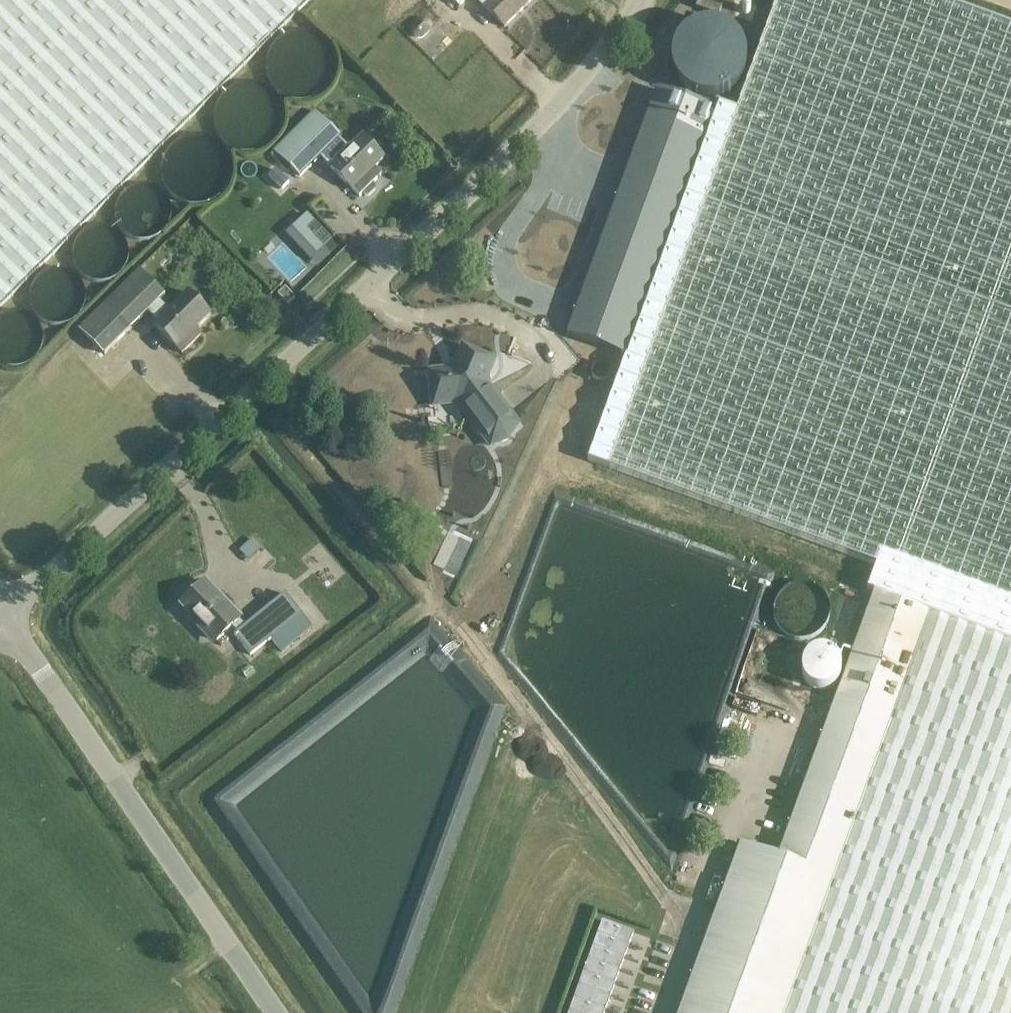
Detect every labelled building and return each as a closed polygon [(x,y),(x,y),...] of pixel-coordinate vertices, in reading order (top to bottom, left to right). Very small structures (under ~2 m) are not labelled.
[(309,0),(0,0),(0,307),(309,0)] [(459,8),(468,0),(451,0),(459,8)] [(505,28),(533,0),(491,0),(484,7),(505,28)] [(656,91),(571,324),(627,345),(576,486),(874,594),(777,858),(740,844),(679,1012),(1010,1012),(1010,28),(935,0),(778,0),(737,111),(718,104),(715,112),(656,91)] [(715,0),(698,0),(695,8),(719,16),(724,3),(715,0)] [(713,32),(706,32),(700,32),(694,34),(688,37),(683,41),(679,46),(676,52),(674,58),(674,64),(674,71),(676,77),(679,83),(683,88),(688,92),(694,95),(700,96),(706,97),(713,97),(719,95),(725,92),(730,88),(734,83),(737,77),(739,71),(739,64),(739,58),(737,52),(734,46),(730,41),(725,37),(719,34),(713,32)] [(371,171),(384,159),(363,137),(350,149),(339,139),(341,137),(315,111),(273,151),(288,167),(299,179),(326,152),(337,162),(331,168),(360,197),(363,194),(366,197),(370,197),(376,191),(376,187),(374,184),(379,179),(371,171)] [(312,212),(291,231),(316,259),(337,240),(312,212)] [(78,330),(104,356),(148,313),(158,323),(155,326),(182,354),(200,335),(195,330),(210,316),(188,293),(169,312),(159,301),(166,295),(141,270),(78,330)] [(461,407),(491,447),(507,440),(518,425),(489,386),(488,378),(495,360),(463,347),(455,364),(449,369),(430,372),(434,407),(453,404),(461,407)] [(239,620),(241,619),(206,582),(181,605),(192,616),(190,619),(214,644),(232,627),(239,635),(235,639),(250,658),(271,641),(281,654),(314,628),(285,593),(244,626),(239,620)] [(828,617),(829,611),(828,606),(826,600),(824,595),(820,591),(815,587),(810,585),(804,584),(798,583),(793,585),(787,587),(783,590),(779,594),(776,599),(774,605),(773,611),(774,616),(776,622),(778,627),(782,631),(787,635),(792,637),(798,638),(803,638),(809,637),(814,635),(819,632),(823,627),(826,622),(828,617)] [(835,655),(834,654),(832,653),(831,652),(828,651),(826,650),(823,650),(819,650),(816,651),(814,651),(811,653),(808,655),(806,657),(804,660),(803,662),(802,663),(802,665),(801,667),(801,668),(801,670),(801,672),(802,674),(802,675),(802,677),(803,679),(804,680),(805,682),(806,683),(807,684),(809,685),(811,687),(813,688),(816,689),(818,689),(820,690),(823,690),(827,689),(830,688),(831,687),(834,685),(835,684),(838,681),(839,678),(840,676),(841,673),(841,671),(841,668),(841,666),(840,664),(840,663),(839,661),(838,659),(837,658),(836,657),(835,655)] [(602,921),(597,934),(629,946),(634,933),(602,921)] [(597,934),(593,947),(624,958),(629,946),(597,934)] [(624,958),(593,947),(588,960),(620,971),(624,958)] [(583,973),(615,984),(620,971),(588,960),(583,973)] [(583,973),(579,986),(610,997),(615,984),(583,973)] [(610,997),(579,986),(574,999),(605,1010),(610,997)] [(569,1012),(573,1012),(604,1012),(605,1010),(574,999),(569,1012)]
